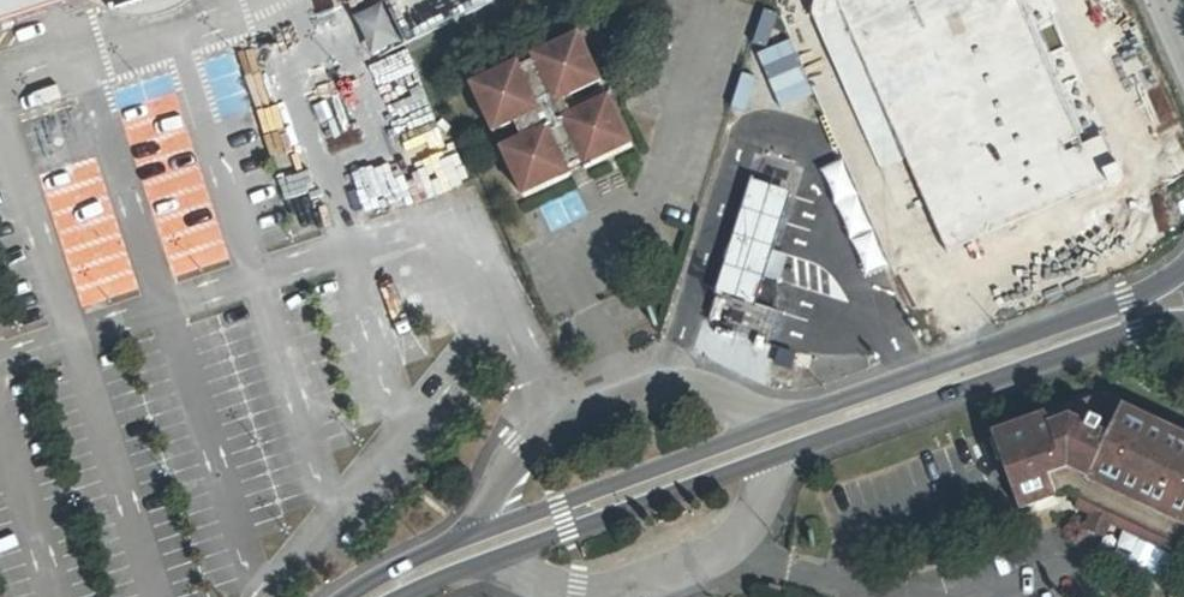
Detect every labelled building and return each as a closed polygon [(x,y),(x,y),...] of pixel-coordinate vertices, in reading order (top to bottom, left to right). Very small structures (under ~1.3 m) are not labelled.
[(81,0),(0,0),(0,27),(81,0)] [(94,6),(103,12),(110,15),(120,17),(130,19),(139,20),(147,20),(157,18),(165,16),(174,12),(182,9),(190,3),(194,0),(159,0),(125,11),(122,0),(92,0),(94,6)] [(125,11),(159,0),(122,0),(125,11)] [(394,41),(378,0),(353,0),(347,3),(366,52),(394,41)] [(970,0),(811,0),(893,187),(1026,128),(970,0)] [(501,149),(524,198),(573,175),(570,169),(583,162),(586,168),(632,146),(610,98),(589,108),(581,92),(602,82),(580,34),(533,57),(535,62),(522,68),(519,63),(471,86),(494,133),(516,123),(523,138),(501,149)] [(759,63),(789,55),(786,42),(756,50),(759,63)] [(776,98),(805,88),(794,58),(764,69),(769,83),(770,82),(776,98)] [(80,309),(137,292),(96,157),(39,174),(80,309)] [(843,159),(820,169),(866,277),(889,267),(843,159)] [(751,180),(715,295),(755,307),(791,192),(751,180)] [(1098,406),(1087,429),(1071,421),(1051,428),(1047,418),(994,437),(1020,510),(1078,489),(1089,494),(1088,498),(1096,502),(1118,512),(1182,543),(1183,539),(1183,439),(1101,400),(1098,406)] [(1067,411),(1071,421),(1087,429),(1098,406),(1091,402),(1067,411)] [(1106,539),(1118,512),(1096,502),(1083,529),(1106,539)]
